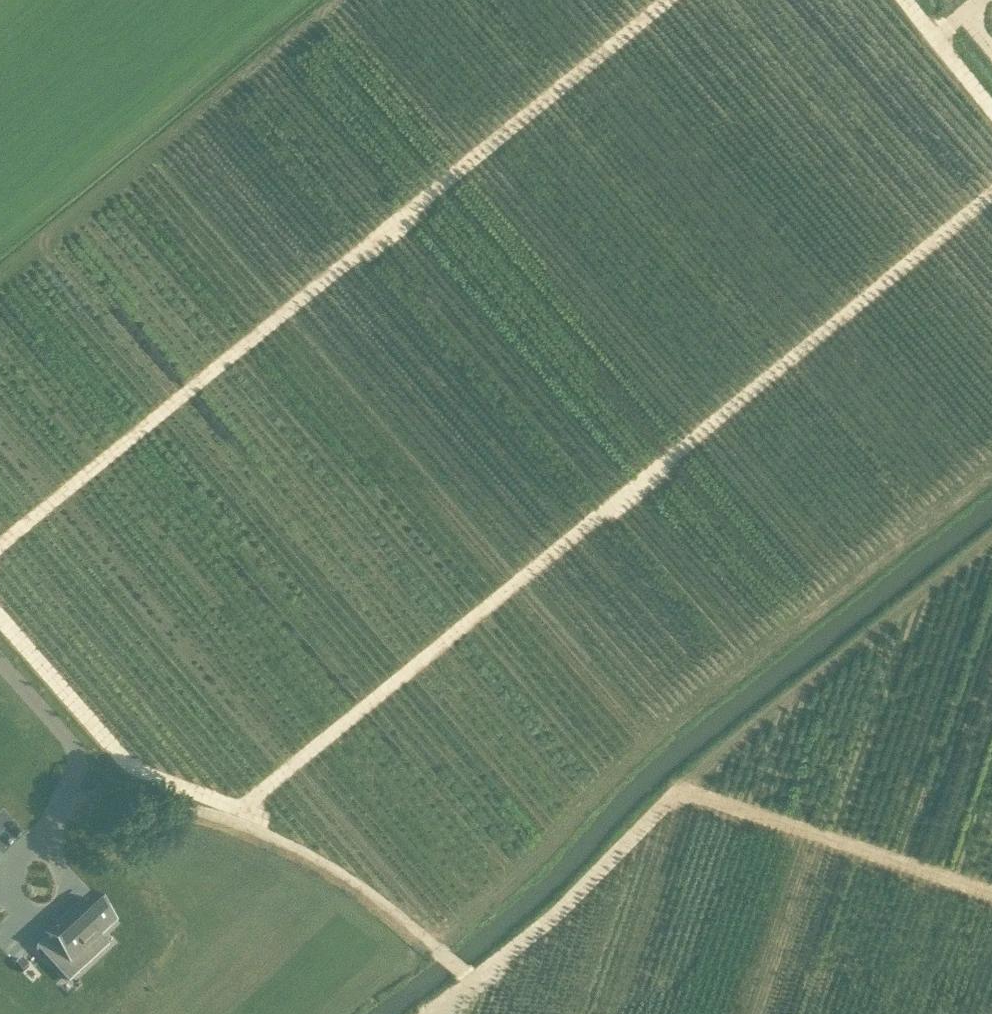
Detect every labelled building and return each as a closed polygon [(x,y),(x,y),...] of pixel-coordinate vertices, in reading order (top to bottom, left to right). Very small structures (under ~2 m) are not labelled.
[(42,949),(38,949),(34,958),(61,990),(93,962),(82,949),(113,924),(92,901),(42,949)]
